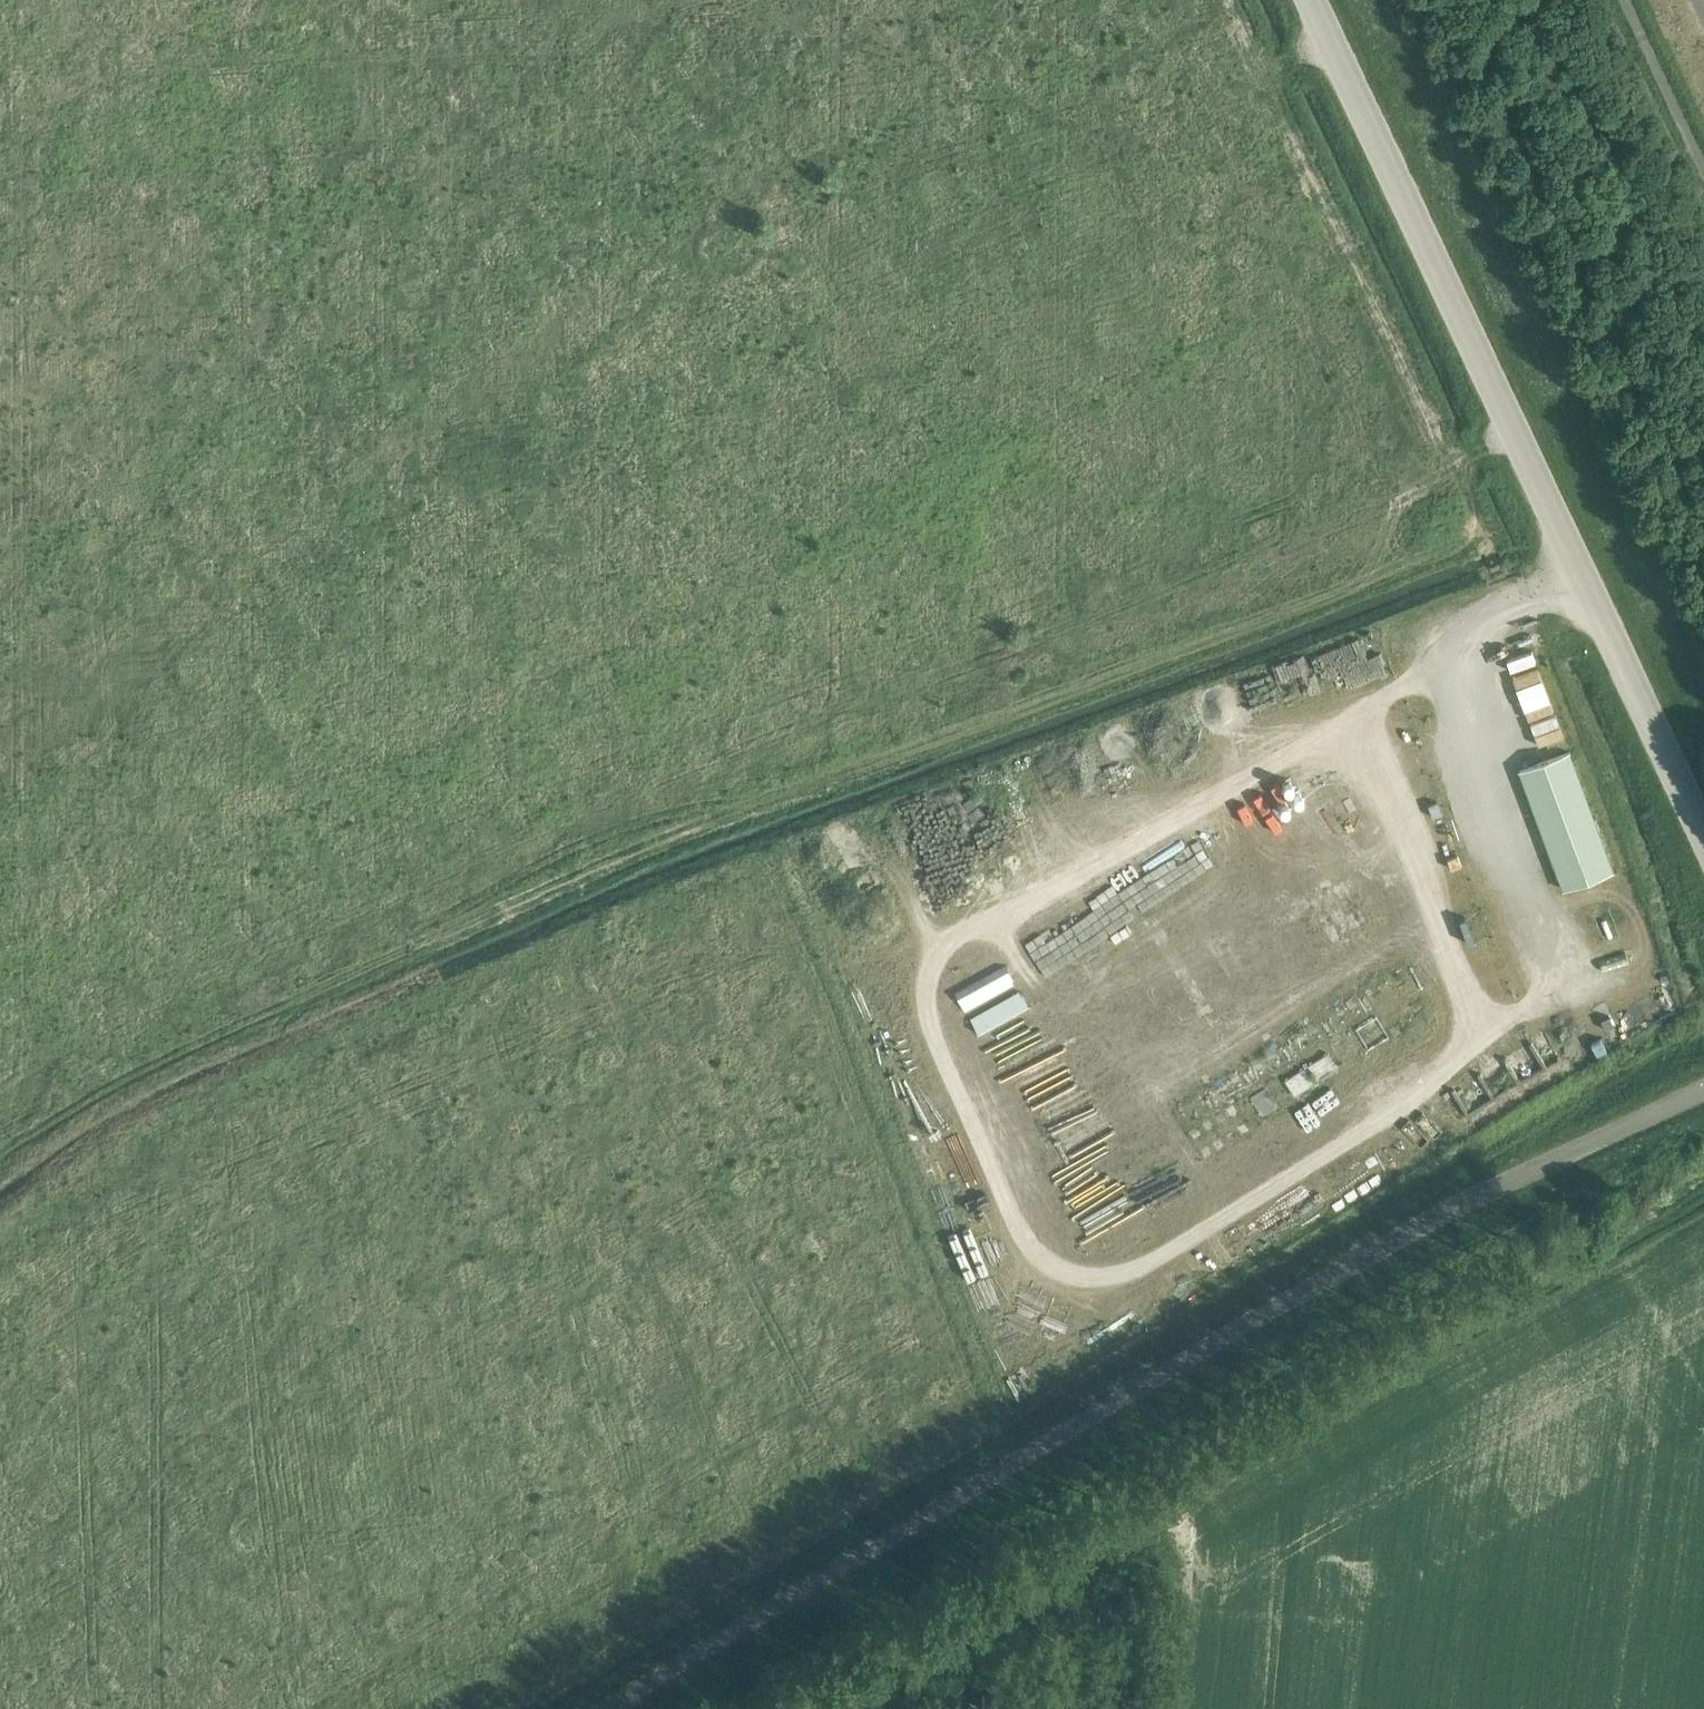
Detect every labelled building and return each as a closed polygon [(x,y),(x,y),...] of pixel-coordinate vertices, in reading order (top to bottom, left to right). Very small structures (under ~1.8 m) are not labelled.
[(1293,664),(1298,677),(1372,648),(1367,636),(1293,664)] [(1291,1071),(1300,1087),(1345,1063),(1336,1047),(1291,1071)] [(1272,1082),(1255,1094),(1270,1115),(1287,1102),(1272,1082)] [(1208,1147),(1228,1144),(1225,1126),(1205,1129),(1208,1147)]
